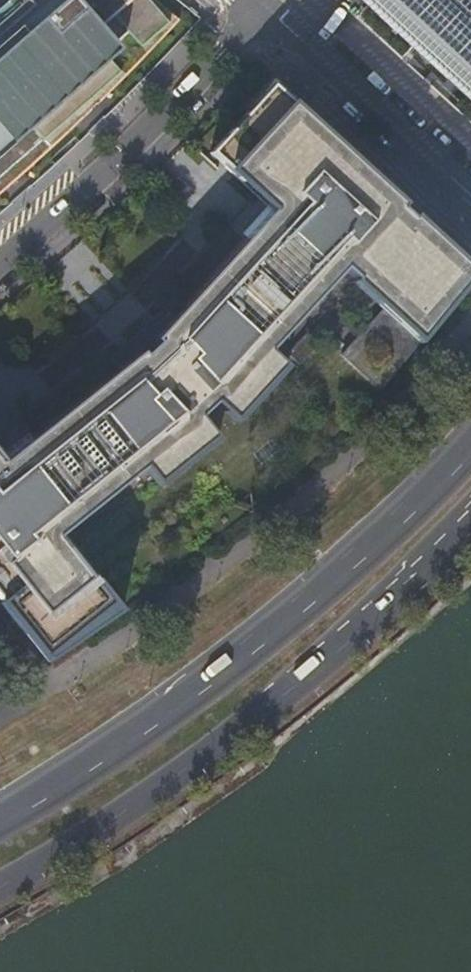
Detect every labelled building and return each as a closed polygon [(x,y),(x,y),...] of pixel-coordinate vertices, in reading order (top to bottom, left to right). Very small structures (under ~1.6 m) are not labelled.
[(153,0),(26,0),(28,3),(32,7),(0,35),(0,198),(17,183),(49,154),(77,125),(66,113),(98,85),(108,97),(118,88),(122,85),(181,23),(153,0)] [(470,103),(470,0),(360,0),(470,103)] [(28,3),(0,28),(0,35),(32,7),(28,3)] [(77,125),(49,154),(80,125),(122,85),(118,88),(108,97),(98,85),(66,113),(77,125)] [(120,373),(130,384),(123,389),(120,385),(40,449),(43,453),(34,461),(33,460),(32,460),(30,459),(29,459),(28,460),(26,460),(25,462),(24,463),(24,464),(24,466),(24,467),(25,469),(23,470),(22,469),(1,486),(0,485),(0,606),(4,611),(6,610),(17,625),(64,587),(39,556),(60,540),(146,471),(182,442),(177,436),(201,420),(220,443),(238,426),(216,406),(234,383),(240,389),(240,388),(271,354),(345,273),(356,283),(354,285),(384,312),(393,320),(450,257),(453,260),(457,256),(274,88),(211,156),(220,163),(261,201),(266,196),(270,200),(275,195),(283,202),(286,199),(296,209),(286,221),(277,231),(278,232),(277,233),(276,232),(274,232),(271,232),(270,233),(269,234),(268,235),(267,236),(267,238),(267,239),(268,241),(269,242),(261,251),(256,247),(188,322),(192,326),(186,332),(175,321),(165,310),(154,320),(156,321),(147,329),(139,321),(121,337),(129,346),(121,354),(119,352),(109,362),(120,373)] [(277,231),(286,221),(296,209),(286,199),(283,202),(275,195),(270,200),(266,196),(261,201),(274,213),(175,321),(186,332),(192,326),(188,322),(256,247),(261,251),(269,242),(268,241),(267,239),(267,238),(267,236),(268,235),(269,234),(270,233),(271,232),(274,232),(276,232),(277,233),(278,232),(277,231)] [(457,256),(453,260),(450,257),(393,320),(384,312),(342,358),(382,394),(470,286),(470,268),(457,256)] [(234,383),(216,406),(238,426),(289,370),(271,354),(240,388),(240,389),(234,383)] [(120,373),(5,464),(0,458),(0,485),(1,486),(22,469),(23,470),(25,469),(24,467),(24,466),(24,464),(24,463),(25,462),(26,460),(28,460),(29,459),(30,459),(32,460),(33,460),(34,461),(43,453),(40,449),(120,385),(123,389),(130,384),(120,373)] [(182,442),(146,471),(161,490),(220,443),(201,420),(177,436),(182,442)] [(6,610),(4,611),(16,626),(48,666),(124,614),(72,548),(69,551),(60,540),(39,556),(64,587),(17,625),(6,610)]
